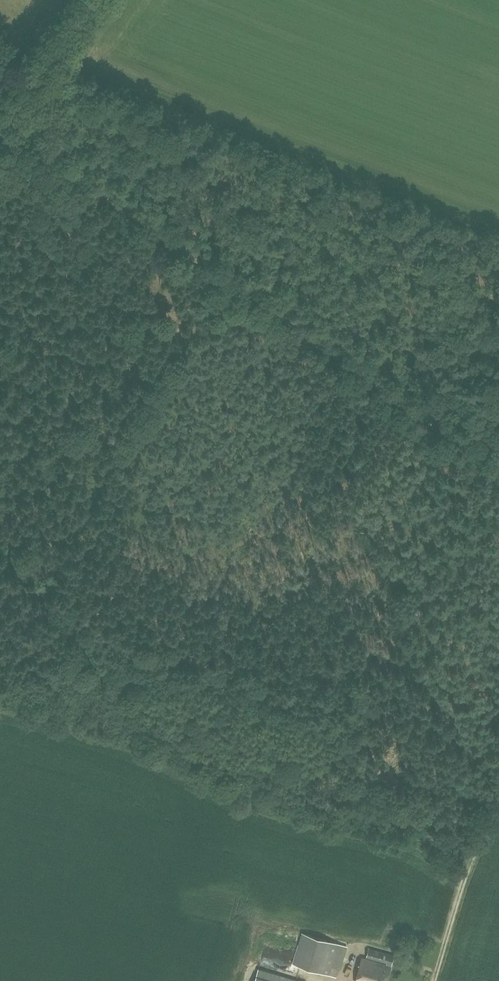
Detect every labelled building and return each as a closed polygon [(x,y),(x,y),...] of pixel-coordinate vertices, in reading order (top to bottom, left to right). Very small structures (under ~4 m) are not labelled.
[(416,868),(426,875),(431,869),(420,862),(416,868)] [(294,963),(330,974),(336,976),(338,969),(345,945),(303,932),(294,963)] [(363,956),(356,980),(386,980),(393,954),(369,948),(366,957),(363,956)] [(259,969),(256,980),(305,980),(259,969)]
